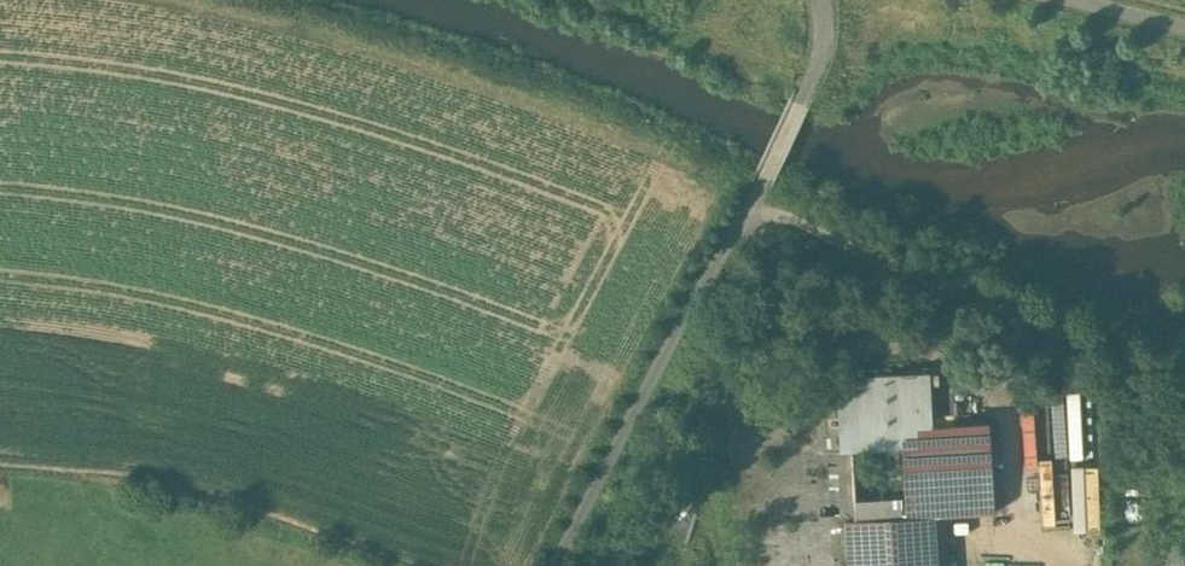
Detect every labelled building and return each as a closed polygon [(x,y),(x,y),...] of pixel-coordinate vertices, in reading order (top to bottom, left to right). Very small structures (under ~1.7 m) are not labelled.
[(941,513),(993,510),(988,421),(929,423),(926,371),(835,376),(835,369),(811,370),(812,381),(727,386),(737,565),(945,565),(941,513)]
